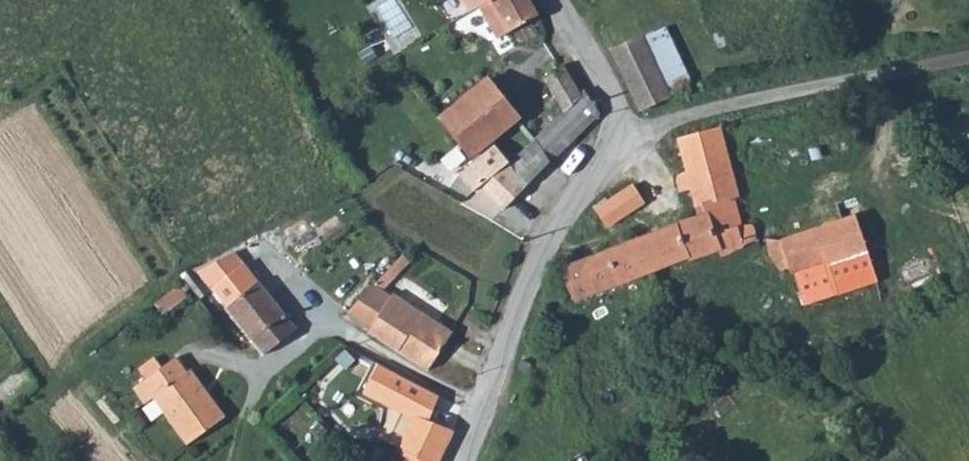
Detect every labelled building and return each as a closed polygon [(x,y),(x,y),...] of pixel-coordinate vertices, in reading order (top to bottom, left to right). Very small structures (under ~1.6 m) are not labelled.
[(484,3),(490,0),(462,0),(469,13),(484,3)] [(484,3),(502,36),(540,15),(531,0),(490,0),(484,3)] [(640,110),(671,97),(642,35),(611,49),(640,110)] [(569,107),(582,95),(565,66),(547,77),(569,107)] [(438,120),(470,156),(517,114),(485,78),(438,120)] [(538,137),(555,162),(603,114),(588,89),(582,95),(569,107),(538,137)] [(556,285),(561,295),(570,291),(574,300),(689,256),(691,259),(719,249),(721,255),(745,245),(744,243),(747,243),(749,243),(752,241),(754,238),(754,231),(752,227),(750,225),(747,225),(741,227),(733,198),(737,196),(719,128),(678,138),(688,171),(681,173),(679,175),(678,180),(679,184),(681,191),(692,188),(697,206),(705,204),(706,215),(678,223),(560,268),(565,280),(556,285)] [(512,162),(521,174),(530,186),(555,162),(538,137),(512,162)] [(530,186),(512,162),(497,143),(462,174),(476,191),(484,185),(507,208),(530,186)] [(596,210),(606,226),(644,202),(634,185),(596,210)] [(781,241),(789,267),(791,272),(827,260),(838,293),(876,280),(855,216),(781,241)] [(286,243),(293,252),(300,246),(297,242),(301,239),(298,234),(286,243)] [(768,241),(771,255),(782,270),(789,267),(781,241),(766,239),(766,241),(768,241)] [(197,271),(264,355),(297,328),(234,252),(197,271)] [(379,279),(388,284),(412,261),(405,254),(379,279)] [(374,284),(382,290),(388,284),(379,279),(374,284)] [(347,312),(371,327),(368,331),(428,370),(453,332),(393,293),(391,296),(382,290),(374,284),(347,312)] [(136,388),(148,404),(157,397),(191,444),(230,416),(196,369),(191,373),(180,357),(165,368),(158,358),(141,369),(149,380),(136,388)] [(379,363),(363,392),(413,419),(406,438),(446,454),(454,434),(429,425),(440,396),(379,363)] [(413,460),(414,460),(444,460),(446,454),(420,444),(413,460)]
